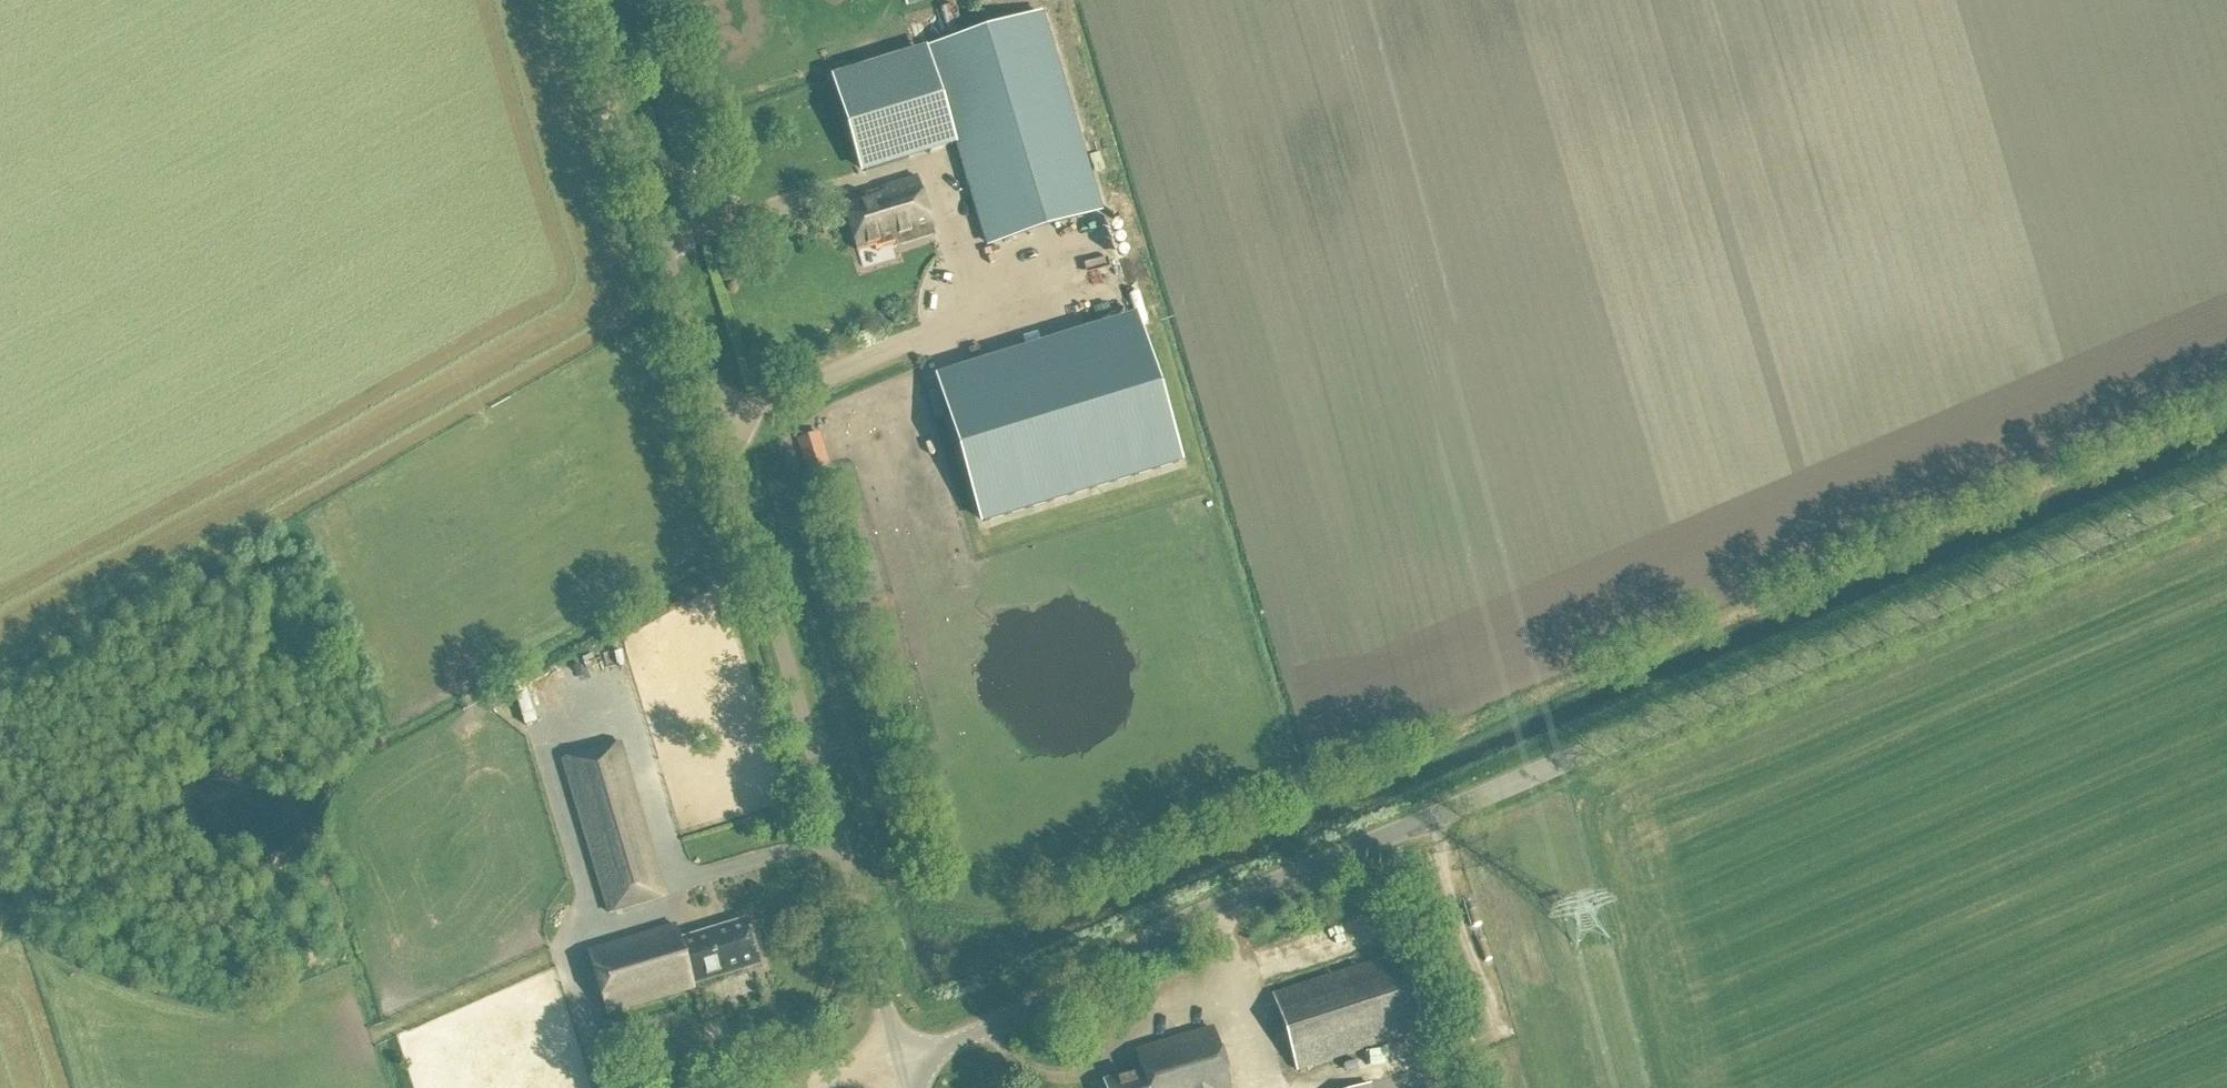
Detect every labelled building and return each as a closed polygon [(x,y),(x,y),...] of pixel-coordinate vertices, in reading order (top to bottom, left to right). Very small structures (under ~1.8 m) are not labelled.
[(1042,12),(927,47),(985,239),(1100,204),(1042,12)] [(836,80),(864,173),(950,146),(922,53),(836,80)] [(865,199),(843,206),(856,252),(874,247),(875,251),(881,249),(879,245),(895,241),(896,245),(933,234),(917,179),(881,190),(881,192),(864,197),(865,199)] [(944,396),(984,523),(1178,464),(1138,336),(944,396)] [(829,465),(820,433),(796,440),(806,472),(829,465)] [(562,770),(608,923),(665,906),(620,753),(562,770)] [(692,986),(758,965),(745,921),(679,941),(675,927),(587,953),(606,1015),(693,989),(692,986)] [(1273,992),(1297,1070),(1425,1030),(1401,952),(1273,992)] [(1106,1087),(1229,1087),(1212,1027),(1135,1049),(1140,1068),(1103,1079),(1106,1087)]
